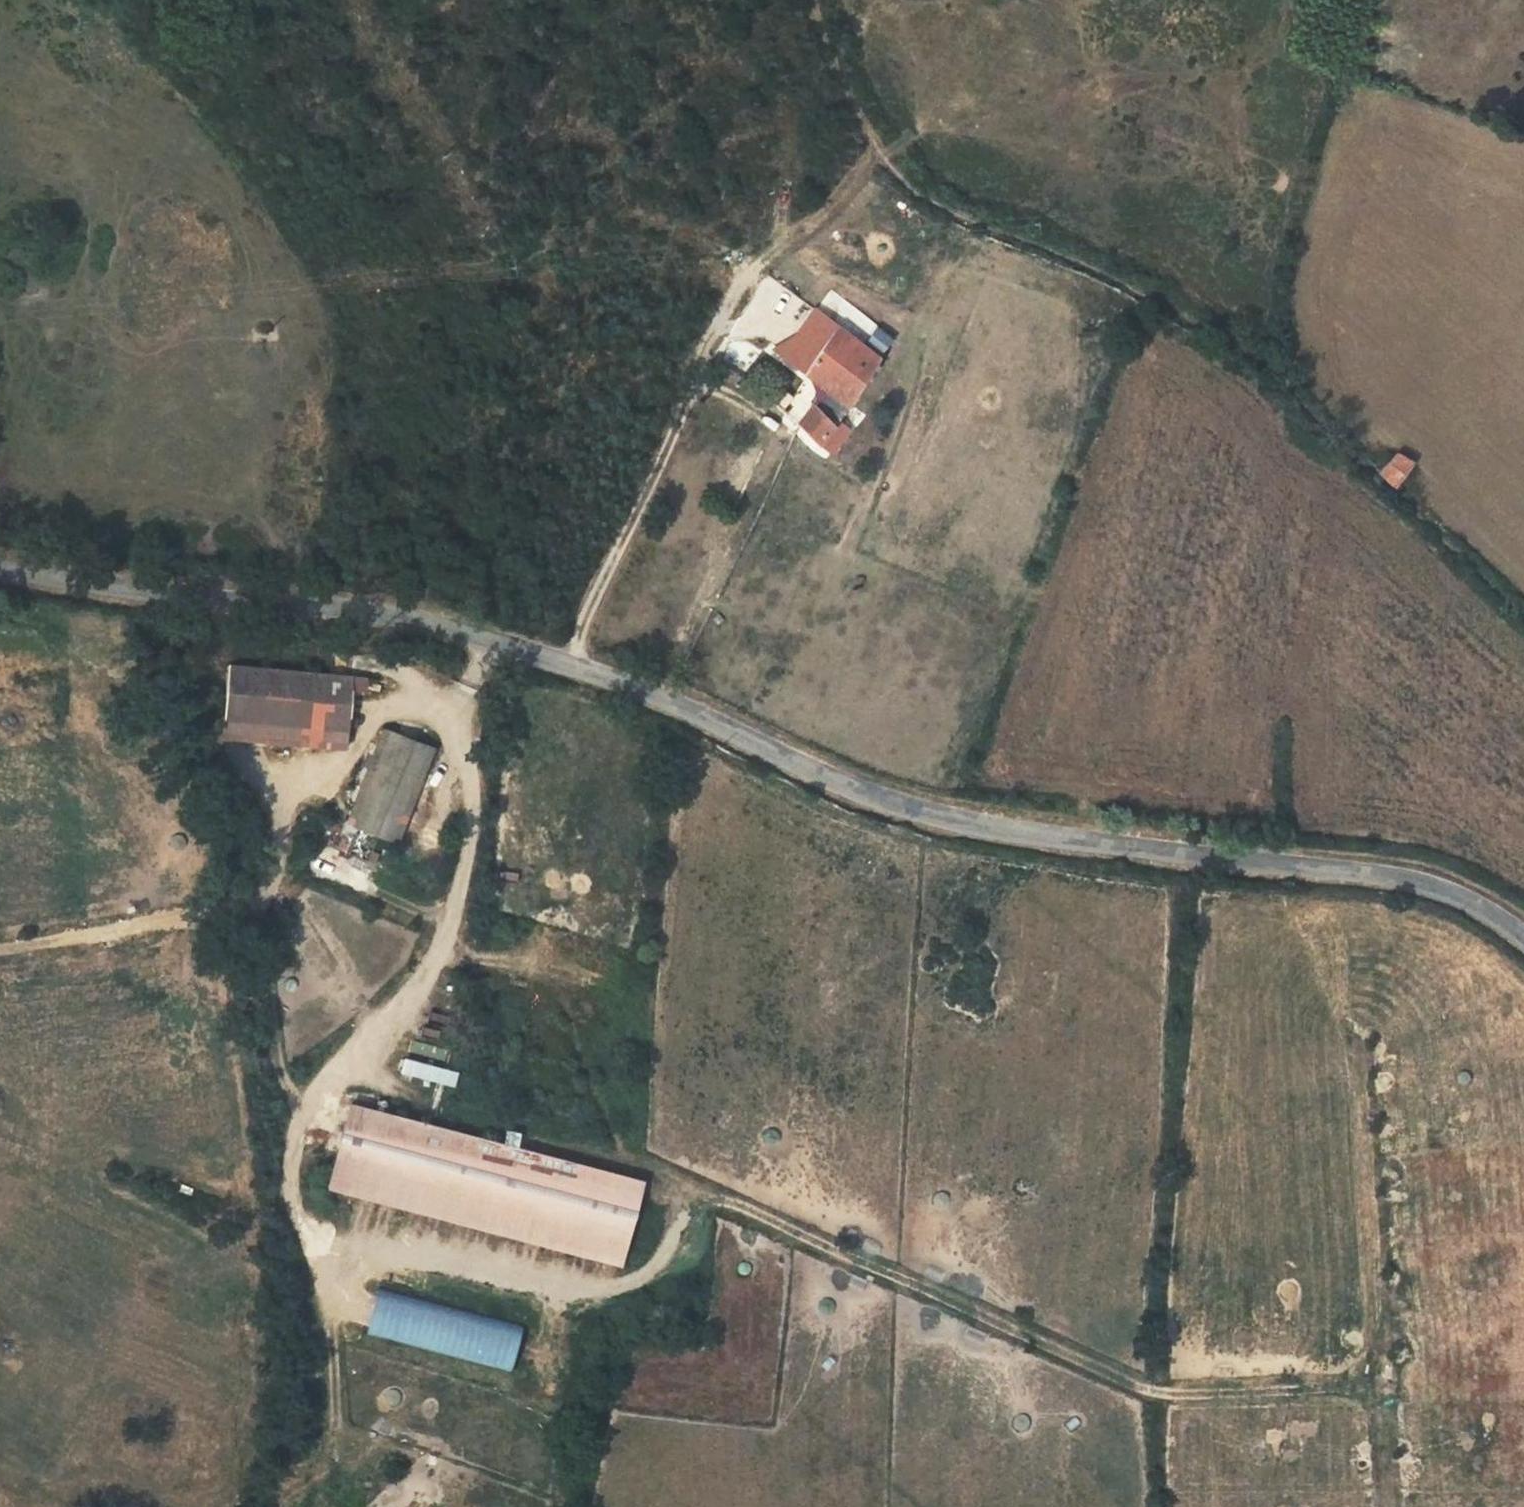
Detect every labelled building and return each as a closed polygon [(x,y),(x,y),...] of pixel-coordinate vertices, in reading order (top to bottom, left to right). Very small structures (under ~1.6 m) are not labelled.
[(816,311),(796,338),(775,350),(829,391),(819,404),(831,416),(828,419),(813,405),(797,425),(817,446),(821,442),(832,451),(849,431),(837,421),(849,407),(879,360),(838,328),(816,311)] [(861,418),(849,407),(837,421),(849,431),(861,418)] [(1378,472),(1395,488),(1413,464),(1395,450),(1378,472)] [(329,676),(227,666),(221,720),(348,731),(354,655),(331,653),(329,676)] [(384,729),(375,753),(424,773),(433,749),(384,729)] [(347,824),(396,843),(424,773),(375,753),(347,824)] [(401,1059),(398,1074),(453,1087),(456,1072),(401,1059)] [(642,1181),(351,1104),(328,1189),(620,1266),(642,1181)] [(381,1289),(369,1335),(512,1373),(525,1326),(381,1289)]
